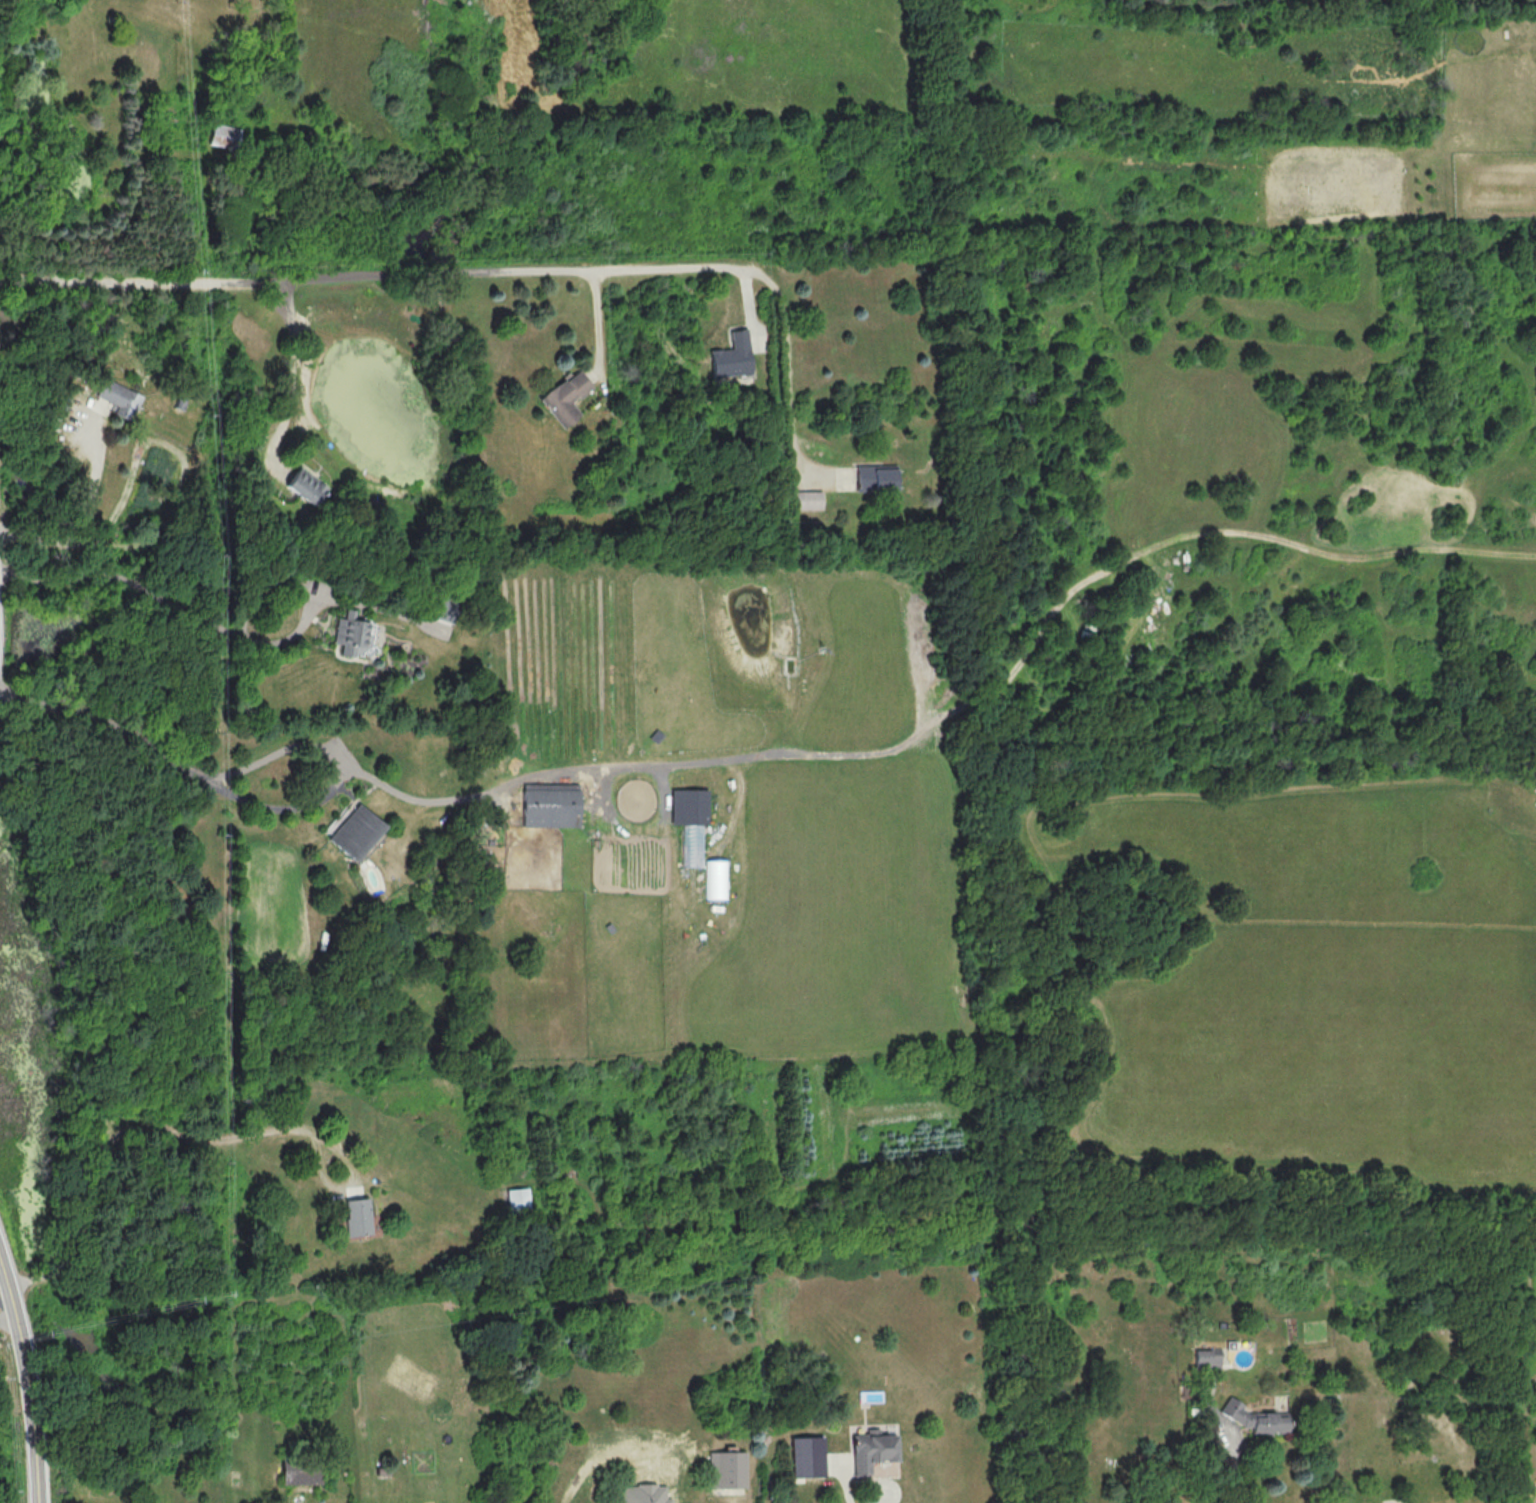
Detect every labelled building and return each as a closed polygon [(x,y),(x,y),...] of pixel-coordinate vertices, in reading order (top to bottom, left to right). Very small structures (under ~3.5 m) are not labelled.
[(242,129),(215,122),(209,143),(236,150),(242,129)] [(713,378),(752,374),(747,328),(730,330),(732,348),(711,350),(713,378)] [(540,400),(563,429),(581,414),(572,403),(593,386),(578,368),(540,400)] [(143,396),(105,377),(96,396),(117,406),(114,413),(131,421),(143,396)] [(897,465),(857,466),(858,491),(897,490),(897,465)] [(327,485),(297,468),(285,488),(316,505),(327,485)] [(794,490),(794,509),(823,510),(823,491),(794,490)] [(337,617),(334,643),(342,644),(341,654),(368,657),(371,633),(368,633),(370,622),(353,620),(354,610),(345,609),(344,618),(337,617)] [(524,826),(580,827),(580,784),(524,783),(524,826)] [(683,867),(703,867),(703,824),(708,824),(708,789),(672,789),(672,824),(683,824),(683,867)] [(328,839),(354,861),(385,824),(358,802),(328,839)] [(728,860),(707,860),(706,899),(728,899),(728,860)] [(532,1207),(530,1187),(508,1189),(511,1210),(532,1207)] [(373,1233),(368,1197),(343,1201),(349,1237),(373,1233)] [(1194,1349),(1195,1368),(1221,1368),(1220,1348),(1194,1349)] [(1220,1412),(1245,1427),(1252,1427),(1252,1433),(1288,1434),(1288,1416),(1276,1415),(1276,1413),(1244,1412),(1244,1404),(1230,1396),(1220,1412)] [(853,1434),(854,1475),(871,1474),(871,1461),(896,1460),(895,1434),(880,1435),(879,1428),(866,1429),(866,1433),(853,1434)] [(824,1477),(823,1436),(791,1436),(792,1478),(824,1477)] [(709,1452),(709,1488),(746,1488),(746,1451),(709,1452)] [(320,1484),(321,1460),(283,1459),(282,1483),(320,1484)] [(672,1497),(666,1497),(666,1484),(622,1484),(622,1502),(672,1502),(672,1497)]
